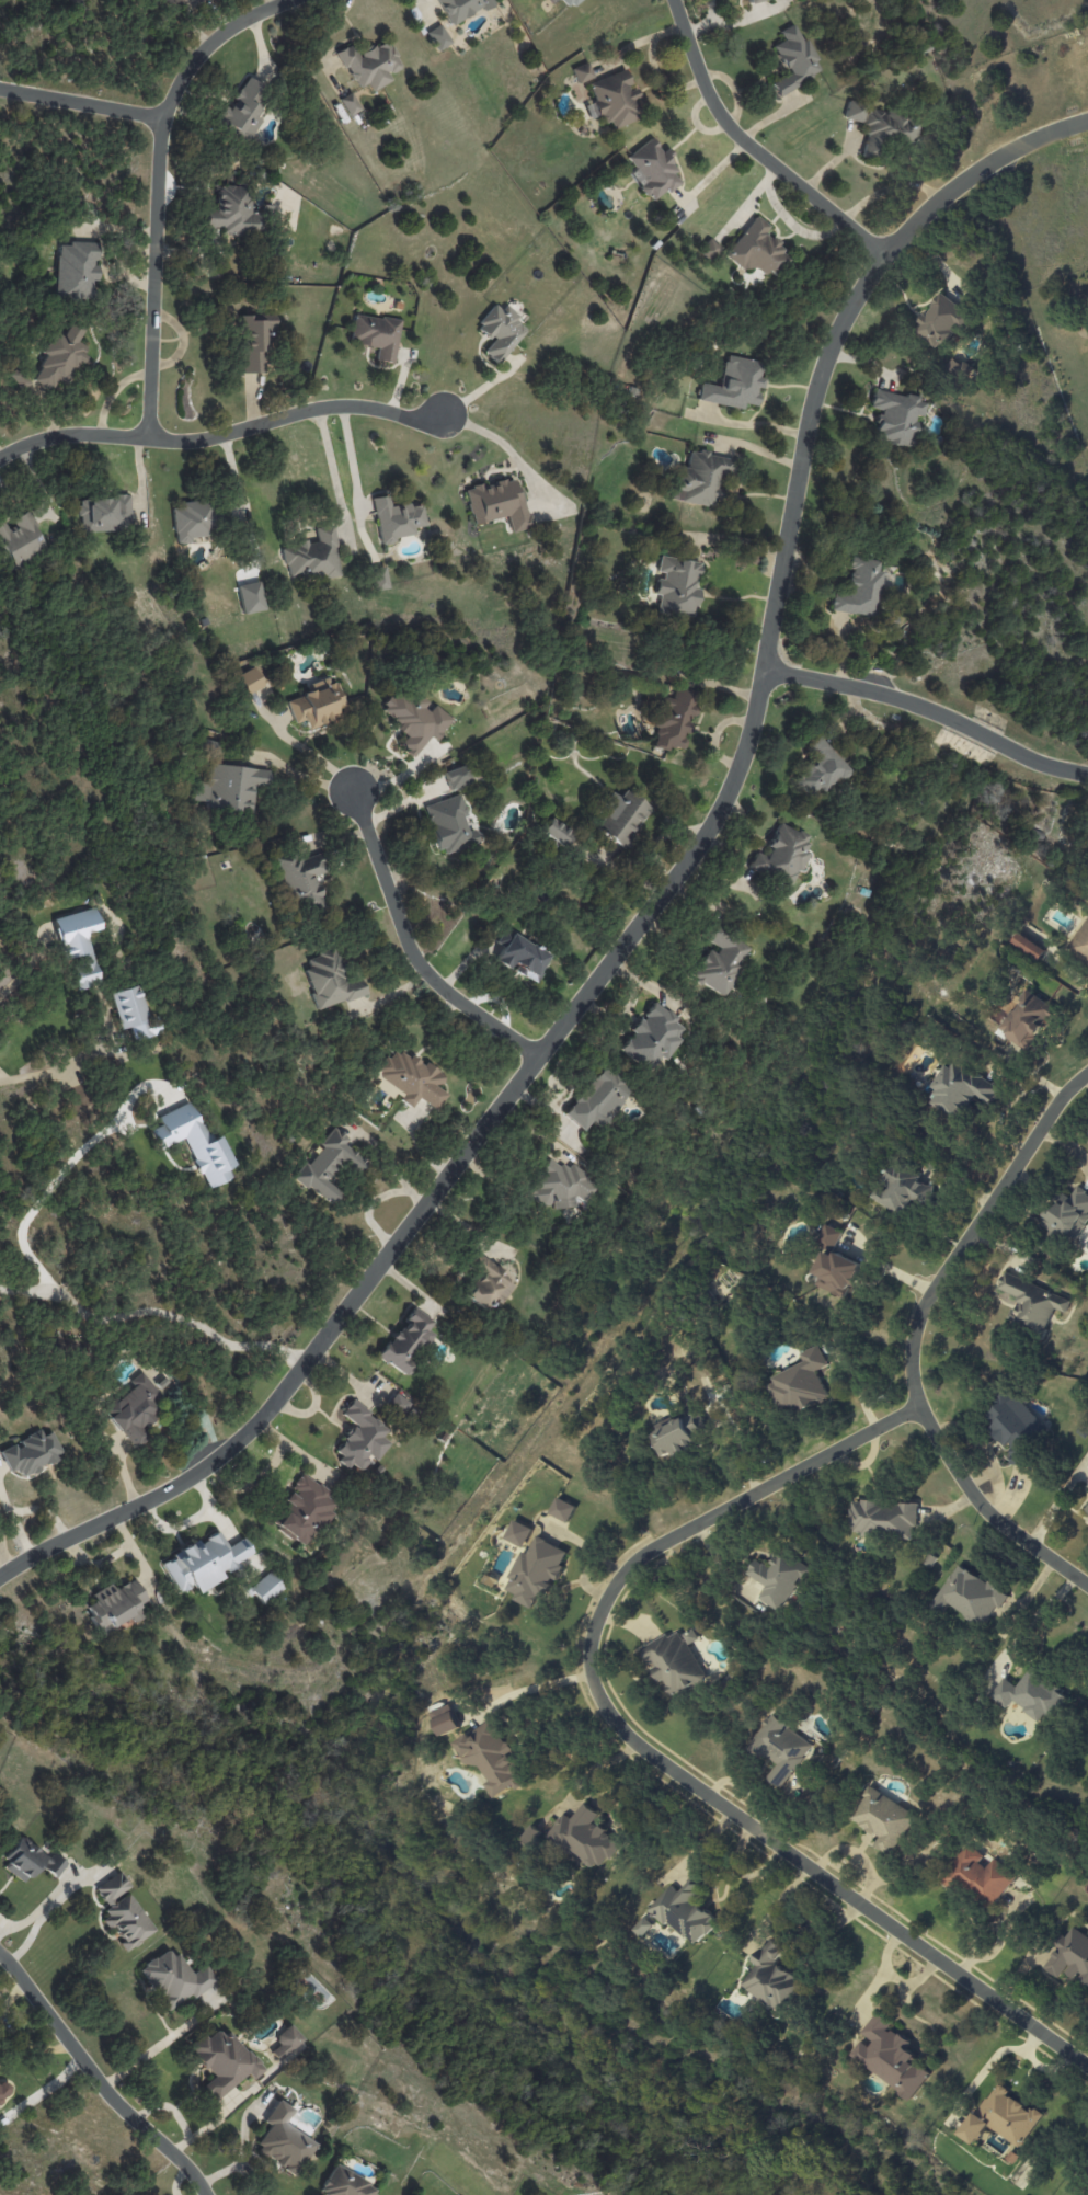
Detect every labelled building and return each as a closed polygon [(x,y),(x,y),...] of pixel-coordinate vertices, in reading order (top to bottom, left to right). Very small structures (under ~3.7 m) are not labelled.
[(451,26),(493,2),(492,0),(436,0),(451,26)] [(565,9),(576,0),(559,0),(565,9)] [(775,94),(819,74),(797,23),(779,30),(784,40),(774,44),(787,74),(770,81),(775,94)] [(450,44),(442,24),(427,30),(435,50),(450,44)] [(337,52),(357,89),(367,83),(371,91),(391,80),(388,75),(402,67),(387,39),(358,55),(352,44),(337,52)] [(576,83),(592,77),(588,62),(572,68),(576,83)] [(588,83),(595,101),(584,105),(589,118),(603,113),(610,130),(641,118),(633,98),(639,96),(635,87),(631,89),(623,70),(588,83)] [(216,121),(246,143),(267,113),(258,107),(269,91),(249,77),(228,107),(226,106),(216,121)] [(348,117),(360,110),(351,92),(339,99),(348,117)] [(866,104),(848,99),(842,117),(860,123),(866,104)] [(859,155),(876,158),(879,139),(915,147),(920,123),(900,119),(901,115),(869,108),(859,155)] [(679,182),(673,173),(677,170),(668,157),(653,137),(626,156),(635,168),(629,173),(651,202),(679,182)] [(205,227),(222,228),(222,233),(258,233),(258,214),(249,213),(250,186),(217,185),(217,209),(205,209),(205,227)] [(769,225),(755,215),(726,253),(765,281),(787,252),(762,234),(769,225)] [(721,246),(708,238),(698,252),(712,261),(721,246)] [(55,298),(93,299),(93,281),(98,281),(98,266),(96,266),(96,243),(56,242),(55,298)] [(914,334),(941,350),(955,325),(964,331),(974,314),(938,294),(914,334)] [(527,326),(503,307),(501,310),(494,304),(476,327),(492,340),(483,352),(497,364),(527,326)] [(393,363),(400,320),(353,313),(349,342),(377,346),(375,360),(393,363)] [(243,373),(265,372),(263,340),(276,340),(275,315),(241,316),(243,373)] [(32,380),(50,391),(58,380),(67,385),(90,348),(77,340),(84,329),(72,321),(62,338),(53,333),(41,352),(47,356),(32,380)] [(698,400),(743,409),(744,403),(755,405),(761,378),(759,378),(762,362),(725,355),(720,386),(701,383),(698,400)] [(8,373),(20,390),(30,383),(18,367),(8,373)] [(922,416),(925,399),(873,390),(870,408),(879,409),(874,440),(911,447),(917,415),(922,416)] [(668,499),(716,507),(720,489),(715,488),(717,477),(728,479),(732,458),(698,452),(698,453),(689,451),(685,468),(674,466),(668,499)] [(472,524),(506,516),(510,532),(530,528),(521,487),(515,488),(512,478),(464,489),(472,524)] [(78,531),(130,529),(129,494),(111,494),(111,498),(77,500),(78,531)] [(373,497),(379,545),(394,543),(394,536),(414,534),(413,527),(424,525),(422,503),(389,506),(388,496),(373,497)] [(172,507),(174,543),(190,543),(189,537),(213,535),(211,500),(180,501),(180,507),(172,507)] [(46,549),(28,510),(11,518),(15,526),(7,530),(1,516),(0,516),(0,545),(10,566),(46,549)] [(339,574),(332,523),(315,526),(317,541),(307,543),(307,542),(282,545),(287,582),(339,574)] [(657,612),(693,617),(697,588),(695,588),(699,561),(659,556),(657,571),(659,572),(656,594),(659,594),(657,612)] [(874,616),(880,570),(877,570),(878,560),(850,556),(848,568),(849,568),(846,595),(832,593),(830,610),(874,616)] [(245,694),(262,686),(253,667),(236,675),(245,694)] [(307,728),(338,717),(335,708),(343,705),(332,675),(310,683),(313,690),(285,700),(293,723),(303,719),(307,728)] [(452,719),(432,702),(427,708),(400,685),(380,708),(398,723),(395,727),(405,736),(398,745),(411,756),(429,735),(434,740),(452,719)] [(654,747),(682,750),(685,716),(689,717),(691,689),(674,687),(674,697),(657,696),(654,728),(655,728),(654,747)] [(806,747),(817,759),(795,778),(809,794),(817,787),(823,793),(849,770),(818,735),(806,747)] [(214,756),(218,742),(200,737),(196,750),(214,756)] [(269,769),(211,764),(209,782),(197,781),(196,800),(206,801),(205,808),(251,813),(254,787),(267,788),(269,769)] [(471,781),(464,764),(443,772),(450,790),(471,781)] [(598,810),(604,814),(594,829),(624,848),(650,806),(624,790),(620,797),(610,791),(598,810)] [(423,805),(436,850),(442,848),(444,855),(477,845),(473,829),(466,831),(462,815),(466,814),(461,794),(423,805)] [(572,833),(549,818),(540,831),(563,846),(572,833)] [(746,869),(786,887),(810,837),(778,822),(763,855),(755,851),(746,869)] [(325,871),(318,852),(301,859),(298,852),(274,861),(293,913),(322,902),(313,876),(325,871)] [(53,918),(63,960),(76,957),(78,965),(70,968),(75,990),(99,984),(86,932),(99,929),(94,908),(53,918)] [(1067,951),(1087,965),(1087,918),(1067,951)] [(750,947),(708,920),(697,936),(710,945),(690,976),(719,995),(750,947)] [(532,982),(549,955),(505,928),(496,942),(502,946),(494,960),(511,970),(511,969),(532,982)] [(1041,960),(1046,949),(1017,934),(1012,946),(1041,960)] [(317,1009),(364,994),(358,975),(344,980),(333,948),(306,957),(309,968),(303,970),(317,1009)] [(119,1029),(128,1027),(132,1040),(160,1033),(156,1016),(147,1018),(138,984),(110,992),(119,1029)] [(1054,1008),(1025,990),(998,1033),(1027,1051),(1054,1008)] [(665,1059),(681,1039),(676,1036),(685,1025),(654,1002),(618,1049),(647,1071),(659,1055),(665,1059)] [(435,1109),(446,1094),(435,1086),(441,1077),(395,1045),(375,1073),(403,1093),(398,1100),(409,1108),(417,1097),(435,1109)] [(930,1102),(957,1120),(975,1095),(988,1104),(998,1089),(952,1058),(932,1088),(937,1091),(930,1102)] [(630,1091),(602,1067),(563,1113),(582,1130),(588,1124),(596,1131),(630,1091)] [(183,1138),(204,1189),(230,1177),(226,1167),(231,1165),(218,1135),(207,1140),(190,1101),(156,1116),(160,1125),(150,1129),(158,1148),(183,1138)] [(329,1205),(340,1192),(325,1180),(340,1162),(355,1174),(365,1161),(344,1144),(349,1139),(334,1127),(320,1144),(323,1146),(308,1165),(304,1162),(293,1175),(329,1205)] [(564,1214),(577,1197),(582,1201),(596,1181),(571,1164),(567,1170),(549,1157),(530,1184),(536,1188),(533,1193),(564,1214)] [(872,1201),(905,1216),(911,1201),(924,1207),(932,1189),(914,1181),(916,1176),(889,1163),(872,1201)] [(1076,1188),(1071,1198),(1059,1192),(1053,1204),(1051,1203),(1040,1225),(1050,1230),(1047,1237),(1057,1243),(1062,1234),(1076,1241),(1087,1219),(1087,1194),(1076,1188)] [(834,1249),(842,1232),(825,1224),(818,1241),(834,1249)] [(817,1274),(821,1276),(817,1288),(850,1300),(863,1264),(825,1250),(817,1274)] [(477,1254),(469,1265),(480,1273),(464,1295),(483,1309),(492,1298),(500,1304),(515,1282),(477,1254)] [(1071,1300),(1004,1273),(998,1289),(1019,1298),(1010,1320),(1044,1333),(1054,1309),(1066,1314),(1071,1300)] [(433,1321),(413,1307),(404,1320),(378,1357),(402,1374),(432,1333),(427,1330),(433,1321)] [(805,1364),(767,1382),(783,1416),(827,1395),(817,1375),(830,1369),(819,1345),(801,1354),(805,1364)] [(161,1395),(144,1374),(101,1410),(134,1448),(145,1438),(138,1431),(156,1416),(148,1406),(161,1395)] [(1018,1461),(1049,1433),(1008,1387),(995,1399),(1000,1404),(982,1421),(1018,1461)] [(385,1406),(399,1416),(409,1403),(395,1392),(385,1406)] [(341,1415),(355,1423),(333,1459),(348,1468),(350,1464),(360,1470),(369,1456),(376,1460),(388,1442),(381,1438),(388,1425),(349,1401),(341,1415)] [(662,1458),(673,1453),(674,1455),(712,1438),(699,1410),(650,1432),(662,1458)] [(43,1435),(41,1430),(18,1439),(20,1443),(0,1451),(8,1472),(18,1468),(20,1473),(63,1457),(53,1431),(43,1435)] [(307,1547),(334,1501),(326,1496),(329,1490),(300,1473),(284,1500),(289,1503),(283,1514),(279,1512),(271,1526),(307,1547)] [(576,1508),(558,1498),(549,1514),(568,1524),(576,1508)] [(916,1503),(852,1502),(851,1536),(915,1538),(916,1503)] [(533,1530),(514,1521),(505,1539),(524,1549),(533,1530)] [(177,1593),(190,1586),(194,1592),(220,1578),(217,1573),(253,1555),(244,1538),(227,1546),(219,1531),(198,1542),(197,1541),(160,1560),(177,1593)] [(567,1552),(536,1538),(529,1555),(522,1552),(505,1590),(517,1595),(514,1601),(533,1609),(540,1594),(547,1598),(555,1580),(558,1582),(564,1568),(560,1567),(567,1552)] [(748,1575),(768,1586),(761,1600),(783,1612),(808,1566),(780,1551),(771,1568),(756,1561),(748,1575)] [(948,1604),(983,1627),(996,1607),(1000,1609),(1008,1597),(959,1564),(929,1608),(941,1616),(948,1604)] [(263,1605),(283,1587),(268,1571),(248,1588),(263,1605)] [(90,1593),(94,1602),(85,1606),(98,1634),(129,1618),(131,1622),(142,1617),(137,1605),(145,1601),(135,1578),(114,1589),(111,1583),(90,1593)] [(681,1631),(669,1638),(667,1635),(643,1648),(671,1701),(708,1681),(681,1631)] [(1017,1688),(1004,1679),(991,1697),(1008,1708),(1012,1702),(1046,1726),(1067,1696),(1029,1670),(1017,1688)] [(430,1714),(441,1738),(461,1728),(450,1705),(430,1714)] [(784,1789),(812,1744),(769,1716),(750,1747),(777,1765),(768,1779),(784,1789)] [(496,1800),(526,1782),(510,1754),(511,1753),(492,1720),(474,1731),(475,1733),(457,1744),(469,1766),(476,1762),(489,1783),(487,1785),(496,1800)] [(919,1817),(871,1787),(851,1819),(881,1838),(876,1846),(894,1858),(919,1817)] [(547,1838),(570,1855),(572,1852),(596,1870),(607,1856),(612,1861),(623,1846),(592,1823),(598,1815),(583,1804),(570,1822),(563,1816),(547,1838)] [(522,1839),(532,1847),(542,1834),(532,1825),(522,1839)] [(20,1837),(0,1865),(0,1867),(25,1884),(39,1865),(56,1877),(66,1863),(52,1853),(49,1857),(20,1837)] [(990,1912),(1016,1875),(993,1859),(987,1868),(980,1863),(984,1856),(968,1844),(944,1879),(990,1912)] [(153,1934),(129,1890),(130,1889),(121,1872),(95,1887),(109,1911),(100,1916),(107,1930),(113,1926),(122,1942),(120,1943),(123,1950),(153,1934)] [(670,1886),(648,1911),(665,1926),(668,1922),(695,1947),(717,1922),(692,1900),(704,1887),(693,1876),(678,1892),(670,1886)] [(632,1930),(641,1939),(653,1926),(645,1917),(632,1930)] [(1072,1928),(1065,1938),(1063,1936),(1043,1969),(1060,1979),(1064,1973),(1075,1979),(1077,1976),(1087,1984),(1087,1938),(1072,1928)] [(742,1987),(784,2015),(805,1983),(776,1964),(786,1949),(770,1938),(754,1962),(757,1964),(742,1987)] [(189,1974),(170,1946),(138,1969),(168,2012),(214,1980),(204,1964),(189,1974)] [(860,2036),(864,2039),(852,2056),(913,2100),(933,2072),(904,2051),(910,2043),(888,2028),(891,2024),(876,2013),(860,2036)] [(303,2039),(289,2024),(274,2037),(279,2044),(270,2052),(279,2061),(303,2039)] [(246,2073),(252,2079),(261,2071),(221,2025),(206,2038),(202,2034),(187,2047),(213,2076),(203,2085),(216,2100),(246,2073)] [(12,2088),(3,2079),(0,2082),(0,2100),(12,2088)] [(1041,2116),(1006,2094),(1009,2090),(996,2083),(963,2136),(978,2146),(989,2128),(1021,2148),(1041,2116)] [(283,2123),(292,2109),(277,2099),(263,2121),(270,2125),(255,2150),(295,2175),(315,2143),(283,2123)] [(375,2186),(333,2164),(319,2191),(326,2194),(371,2194),(375,2186)]
